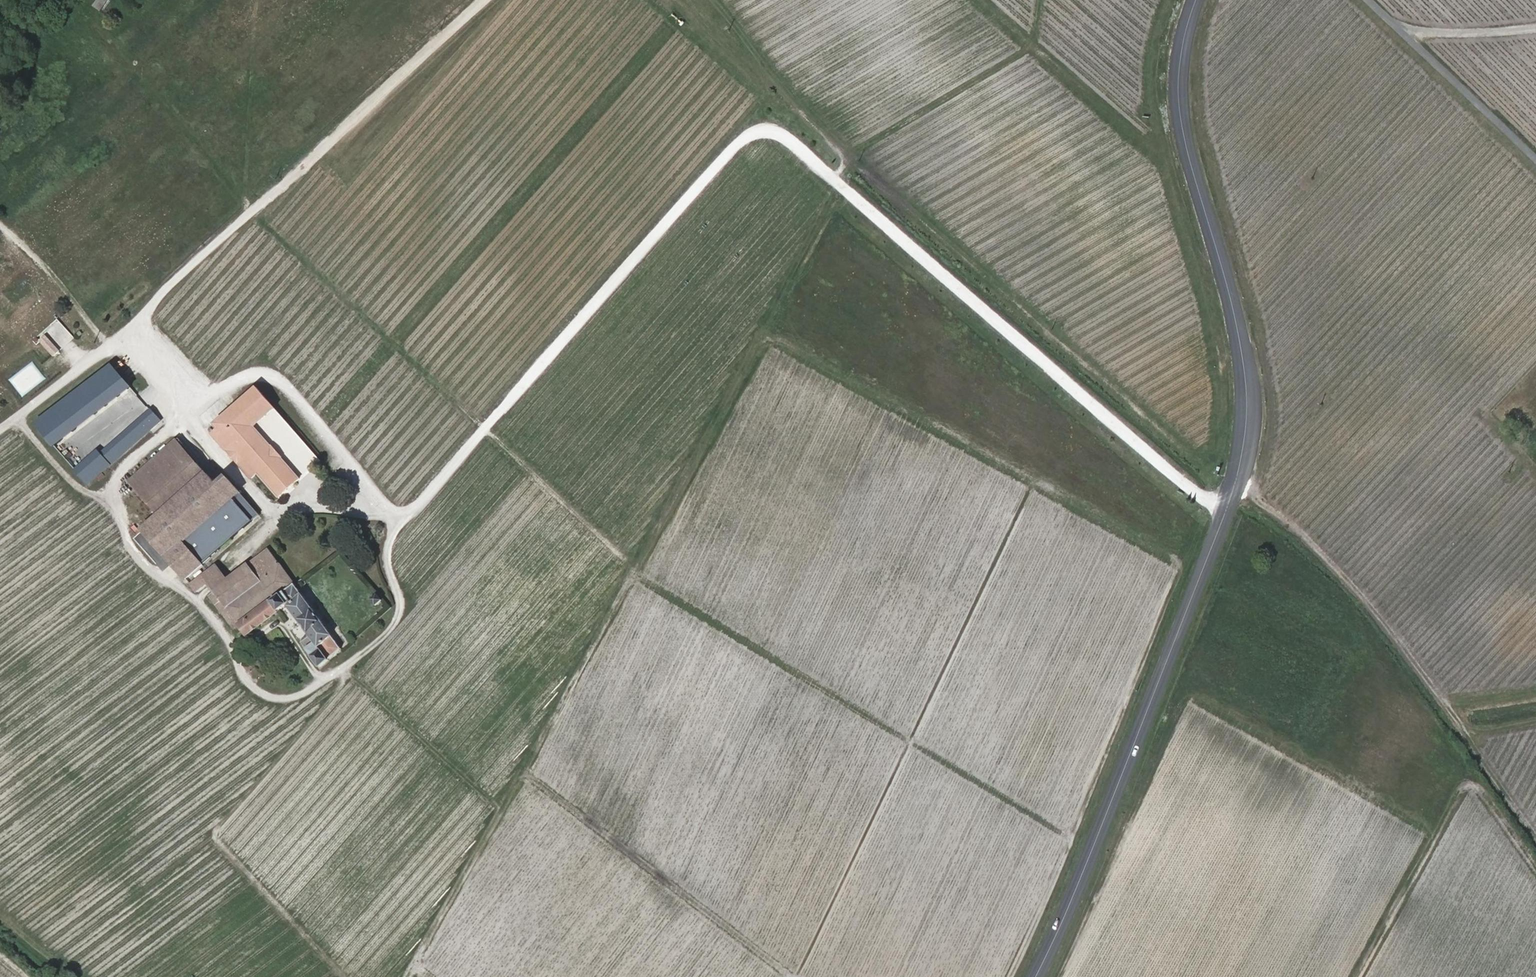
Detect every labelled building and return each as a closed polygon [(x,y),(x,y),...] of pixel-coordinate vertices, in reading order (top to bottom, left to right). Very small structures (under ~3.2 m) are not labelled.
[(92,6),(100,11),(108,0),(97,0),(92,6)] [(38,343),(52,359),(58,354),(44,338),(38,343)] [(113,367),(79,393),(96,415),(131,388),(113,367)] [(243,463),(241,465),(252,479),(259,474),(279,498),(302,479),(284,459),(285,458),(275,447),(275,448),(257,428),(277,410),(259,389),(217,424),(221,429),(215,435),(229,451),(232,449),(243,463)] [(79,393),(59,408),(76,431),(96,415),(79,393)] [(37,425),(55,447),(76,431),(59,408),(37,425)] [(151,411),(113,444),(116,447),(154,414),(151,411)] [(98,452),(76,471),(88,485),(161,422),(154,414),(116,447),(113,444),(101,455),(98,452)] [(178,441),(130,483),(159,516),(143,531),(185,578),(210,557),(253,520),(242,509),(249,502),(227,477),(218,485),(178,441)] [(229,451),(241,465),(243,463),(232,449),(229,451)] [(242,509),(253,520),(260,514),(249,502),(242,509)] [(216,592),(240,624),(249,635),(289,605),(311,636),(303,643),(321,668),(330,661),(329,659),(342,648),(295,584),(269,549),(227,580),(214,590),(216,592)] [(190,583),(196,592),(208,583),(222,573),(216,564),(190,583)] [(227,580),(222,573),(208,583),(214,590),(227,580)] [(240,624),(216,592),(210,597),(234,629),(240,624)] [(383,599),(378,594),(371,601),(376,606),(383,599)]
